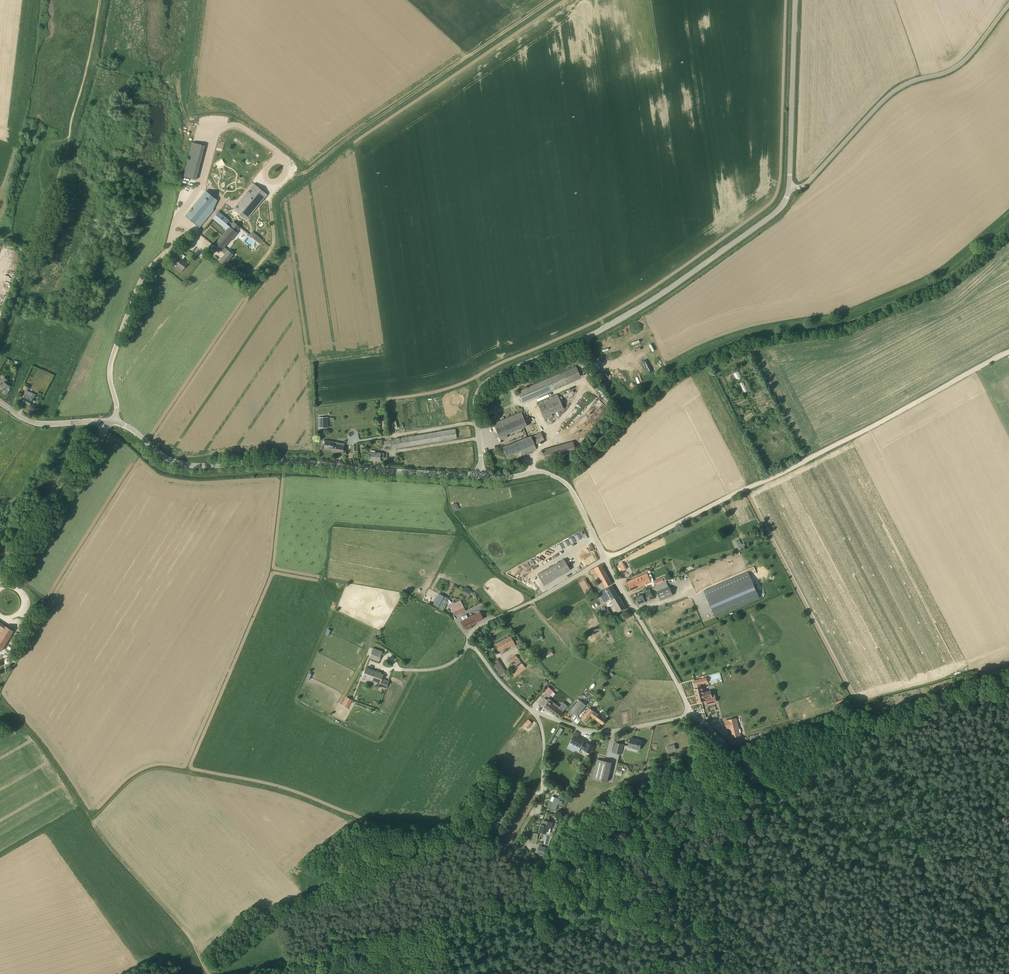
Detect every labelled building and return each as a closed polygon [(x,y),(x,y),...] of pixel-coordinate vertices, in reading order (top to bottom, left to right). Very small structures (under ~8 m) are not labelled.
[(190,142),(182,176),(195,179),(203,144),(190,142)] [(235,168),(239,163),(233,158),(229,163),(235,168)] [(249,217),(267,195),(254,184),(236,206),(249,217)] [(192,208),(190,210),(186,215),(200,227),(204,222),(205,222),(207,220),(206,220),(214,210),(210,207),(216,199),(206,191),(192,208)] [(215,215),(213,218),(227,230),(214,245),(221,251),(230,240),(231,241),(238,233),(237,232),(241,227),(234,222),(232,223),(218,212),(216,215),(215,215)] [(224,254),(218,261),(224,265),(230,258),(224,254)] [(187,264),(178,257),(174,263),(178,267),(177,269),(181,272),(187,264)] [(522,403),(565,384),(581,377),(576,367),(561,373),(518,392),(522,403)] [(4,377),(0,383),(0,387),(5,390),(4,393),(6,395),(11,387),(5,383),(7,380),(4,377)] [(740,383),(745,392),(748,390),(744,381),(740,383)] [(30,405),(33,397),(34,398),(35,395),(28,391),(28,392),(27,391),(22,402),(30,405)] [(552,416),(551,414),(564,409),(557,394),(537,403),(545,420),(552,416)] [(524,427),(527,426),(521,412),(493,424),(494,424),(495,429),(499,437),(507,434),(524,427)] [(318,428),(319,428),(328,427),(328,418),(318,418),(318,428)] [(455,429),(384,441),(385,447),(390,446),(391,449),(457,438),(455,429)] [(535,445),(545,440),(541,432),(539,433),(528,437),(504,448),(503,448),(507,456),(511,454),(512,455),(520,451),(529,447),(531,452),(537,449),(535,445)] [(324,448),(332,450),(332,452),(343,453),(344,446),(336,444),(337,442),(325,440),(324,448)] [(545,461),(576,452),(573,441),(542,450),(545,461)] [(384,453),(369,452),(369,460),(380,461),(380,458),(383,458),(384,453)] [(453,511),(459,509),(456,502),(451,505),(453,511)] [(741,538),(736,541),(741,549),(746,546),(741,538)] [(558,550),(567,544),(564,539),(555,544),(558,550)] [(564,559),(538,575),(544,585),(570,570),(564,559)] [(593,574),(597,572),(602,580),(600,580),(601,581),(595,584),(598,591),(606,587),(612,584),(602,564),(595,568),(590,570),(593,574)] [(716,617),(760,598),(748,571),(704,591),(716,617)] [(648,575),(628,584),(631,591),(645,585),(651,583),(651,582),(654,580),(651,574),(648,575)] [(665,577),(654,582),(655,585),(667,580),(665,577)] [(585,579),(580,582),(587,594),(593,590),(591,587),(591,588),(585,579)] [(618,612),(626,607),(619,595),(618,596),(612,586),(600,593),(605,602),(611,598),(618,612)] [(669,587),(658,592),(661,600),(672,595),(669,587)] [(650,592),(643,595),(636,597),(639,604),(645,602),(653,599),(650,592)] [(434,605),(438,607),(444,596),(439,594),(434,605)] [(465,611),(460,601),(450,606),(455,616),(465,611)] [(606,615),(610,613),(607,607),(602,610),(606,615)] [(473,615),(476,622),(483,619),(480,612),(473,615)] [(476,622),(473,615),(460,621),(464,628),(476,622)] [(0,635),(0,650),(1,651),(14,631),(6,626),(0,635)] [(494,645),(498,651),(514,643),(510,636),(494,645)] [(380,657),(383,651),(373,647),(371,653),(369,658),(379,661),(380,657)] [(513,664),(519,660),(516,655),(510,660),(513,664)] [(499,658),(493,661),(498,674),(505,672),(499,658)] [(522,663),(510,672),(514,676),(525,667),(522,663)] [(383,675),(365,668),(362,676),(380,682),(379,686),(383,687),(386,688),(387,685),(389,681),(382,679),(383,675)] [(712,697),(711,692),(711,691),(704,693),(702,687),(694,689),(698,702),(705,700),(705,699),(712,697)] [(347,708),(352,700),(347,697),(342,705),(347,708)] [(550,699),(548,702),(544,698),(540,704),(559,718),(563,713),(553,705),(555,703),(550,699)] [(578,716),(587,705),(580,699),(571,710),(578,716)] [(591,716),(603,725),(607,719),(599,713),(598,714),(590,708),(581,719),(586,722),(591,716)] [(728,720),(724,721),(726,729),(729,729),(729,730),(731,729),(732,735),(731,736),(732,739),(741,737),(736,718),(728,720)] [(533,723),(528,720),(524,725),(528,728),(533,723)] [(580,734),(576,732),(570,742),(584,750),(583,753),(588,756),(590,753),(594,746),(588,743),(587,745),(583,743),(585,741),(578,737),(580,734)] [(642,740),(637,739),(637,741),(631,739),(629,747),(640,750),(641,745),(642,746),(643,745),(643,743),(643,742),(642,742),(642,740)] [(621,754),(623,744),(616,742),(613,752),(621,754)] [(669,752),(676,749),(674,744),(667,747),(669,752)] [(607,782),(612,763),(597,759),(593,778),(607,782)] [(551,801),(548,807),(556,810),(558,804),(561,805),(562,801),(559,800),(560,799),(554,797),(553,802),(551,801)] [(553,822),(544,820),(543,824),(542,824),(540,832),(546,833),(550,833),(553,822)] [(544,855),(545,852),(546,852),(547,848),(539,845),(538,849),(537,853),(544,855)]
